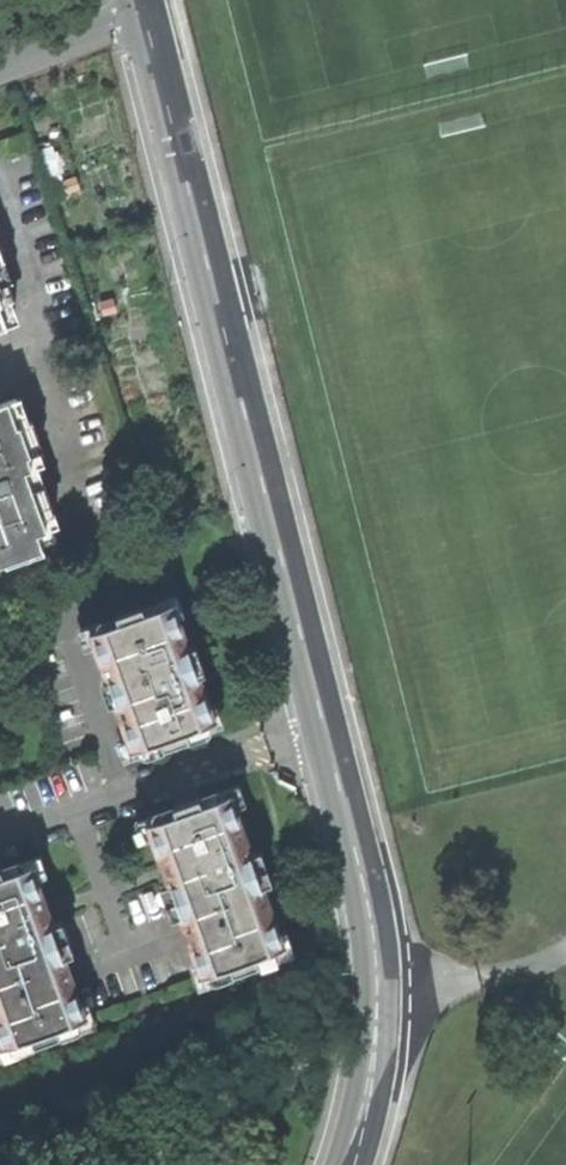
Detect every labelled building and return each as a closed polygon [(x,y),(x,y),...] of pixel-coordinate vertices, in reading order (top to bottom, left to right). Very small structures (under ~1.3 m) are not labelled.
[(67,197),(86,191),(81,176),(62,182),(67,197)] [(12,322),(0,288),(0,327),(12,322)] [(107,322),(127,316),(123,300),(102,306),(107,322)] [(41,547),(36,531),(50,526),(29,468),(38,464),(16,398),(0,404),(0,562),(41,547)] [(41,622),(54,614),(46,601),(33,610),(41,622)] [(187,730),(215,720),(173,602),(144,612),(142,604),(115,614),(118,621),(89,631),(112,694),(132,750),(161,740),(163,747),(190,738),(187,730)] [(256,956),(285,946),(230,793),(202,803),(199,796),(173,805),(176,813),(146,824),(164,875),(200,976),(230,965),(232,973),(259,963),(256,956)] [(86,1016),(49,913),(32,864),(4,874),(1,866),(0,867),(0,1040),(2,1046),(31,1036),(33,1043),(60,1033),(58,1026),(86,1016)]
